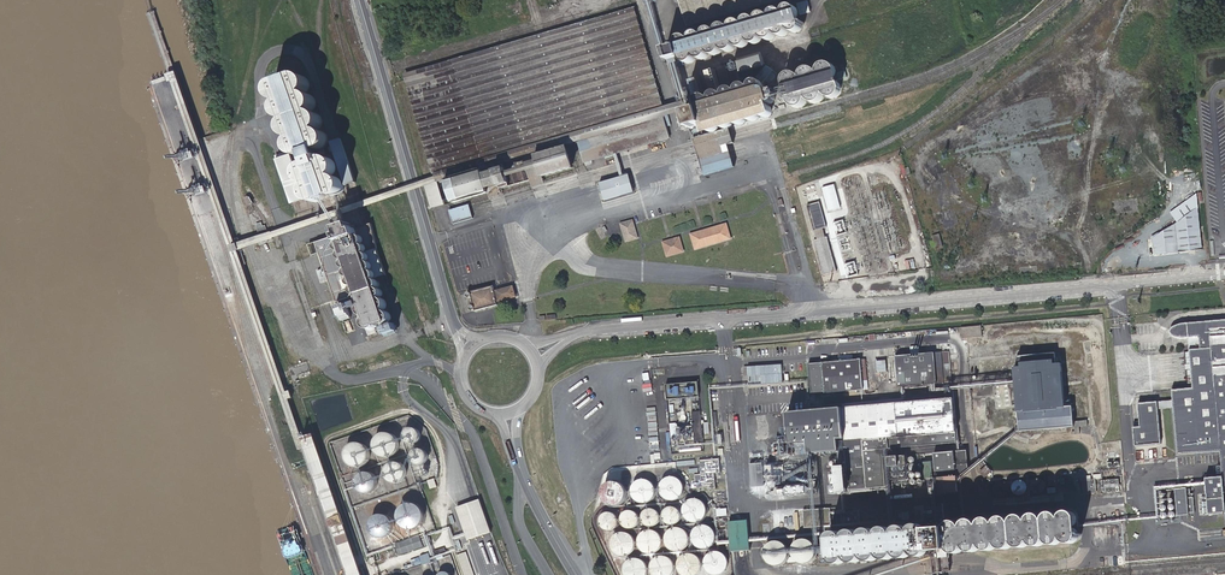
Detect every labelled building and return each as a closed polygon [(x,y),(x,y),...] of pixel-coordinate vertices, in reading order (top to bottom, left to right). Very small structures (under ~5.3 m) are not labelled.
[(738,16),(736,17),(735,17),(733,19),(732,20),(731,22),(731,23),(730,21),(728,19),(726,19),(723,19),(721,21),(720,22),(719,23),(718,25),(718,26),(718,25),(716,23),(715,23),(712,23),(711,23),(708,24),(707,26),(706,26),(706,28),(706,30),(705,29),(704,28),(703,28),(701,27),(700,27),(699,27),(697,28),(695,29),(694,30),(693,31),(693,33),(693,34),(692,33),(690,32),(688,31),(686,31),(683,32),(682,33),(681,34),(680,35),(680,37),(680,38),(666,41),(668,47),(666,48),(661,49),(660,50),(662,59),(671,56),(678,55),(685,53),(685,55),(686,55),(688,57),(689,57),(692,57),(694,57),(695,56),(696,54),(697,54),(697,53),(697,51),(697,50),(698,51),(699,52),(701,54),(702,54),(704,54),(705,54),(706,54),(707,54),(708,52),(709,51),(710,48),(710,46),(711,48),(712,49),(713,50),(715,51),(717,51),(719,50),(721,49),(722,48),(723,45),(723,44),(724,45),(726,45),(728,46),(730,46),(733,45),(735,43),(736,42),(736,39),(738,41),(740,42),(742,42),(743,42),(745,41),(747,40),(748,38),(748,37),(750,38),(752,38),(754,39),(757,38),(760,36),(761,34),(762,33),(764,34),(766,35),(769,35),(770,34),(772,33),(773,32),(774,30),(774,28),(775,29),(776,30),(778,30),(780,31),(781,31),(785,29),(786,28),(787,26),(788,24),(790,25),(792,26),(794,26),(796,25),(797,24),(798,23),(799,22),(800,20),(797,10),(806,7),(804,0),(793,0),(795,4),(794,3),(792,1),(791,1),(789,0),(786,1),(784,2),(783,3),(782,5),(782,7),(780,5),(778,5),(777,4),(774,5),(773,6),(771,7),(770,8),(770,10),(768,8),(767,8),(765,7),(763,7),(761,7),(759,9),(757,11),(756,12),(756,14),(754,13),(753,12),(752,12),(750,12),(749,12),(747,13),(745,14),(744,16),(744,18),(743,17),(741,17),(740,16),(738,16)] [(689,26),(698,23),(779,0),(682,0),(689,26)] [(666,48),(653,1),(648,2),(661,49),(666,48)] [(673,122),(670,112),(666,114),(663,104),(635,7),(407,73),(430,151),(446,146),(451,164),(440,168),(443,177),(437,178),(438,181),(443,179),(446,187),(448,186),(453,201),(572,166),(566,144),(577,141),(583,162),(616,153),(610,132),(620,129),(626,150),(672,137),(668,123),(673,122)] [(678,55),(671,56),(683,98),(690,96),(678,55)] [(752,84),(752,85),(744,58),(732,61),(741,90),(740,89),(740,87),(740,86),(741,85),(742,84),(743,83),(744,82),(745,82),(746,82),(747,82),(749,82),(750,82),(751,83),(752,84)] [(841,86),(841,85),(841,84),(841,82),(840,81),(838,79),(838,78),(835,77),(832,77),(830,77),(831,77),(833,76),(835,74),(836,72),(836,70),(837,68),(836,66),(835,64),(834,62),(832,61),(830,60),(828,60),(826,60),(824,60),(822,62),(820,63),(819,65),(819,67),(819,69),(819,71),(818,70),(818,69),(817,68),(816,67),(814,65),(812,65),(810,65),(808,65),(806,66),(805,67),(803,69),(802,72),(802,73),(802,74),(802,76),(801,74),(799,72),(797,71),(794,70),(791,71),(789,71),(787,73),(786,76),(785,78),(785,79),(785,81),(786,84),(787,85),(783,86),(784,89),(786,95),(790,94),(790,97),(791,100),(792,101),(794,103),(796,104),(797,104),(800,104),(802,103),(803,103),(805,101),(806,99),(807,96),(807,93),(808,93),(809,96),(811,98),(812,99),(814,100),(817,100),(819,100),(820,99),(822,98),(824,95),(825,93),(825,90),(825,89),(825,90),(827,92),(828,92),(829,93),(830,94),(832,94),(835,94),(837,93),(838,92),(840,91),(841,88),(841,86)] [(762,90),(764,90),(781,72),(773,64),(760,79),(758,79),(756,80),(755,81),(754,82),(754,83),(754,85),(754,86),(754,88),(755,89),(756,90),(757,90),(758,90),(760,90),(762,90)] [(727,94),(726,92),(725,90),(724,90),(722,89),(721,89),(719,90),(712,67),(710,68),(701,71),(708,92),(707,92),(704,93),(703,94),(702,95),(702,96),(701,97),(701,98),(701,99),(701,100),(702,103),(704,104),(707,105),(709,105),(710,104),(712,103),(713,101),(714,99),(714,97),(714,98),(716,101),(718,102),(720,102),(721,102),(722,102),(723,102),(724,101),(726,100),(727,99),(727,96),(727,95),(727,94)] [(849,74),(848,67),(839,69),(841,76),(849,74)] [(304,91),(305,91),(307,91),(310,88),(311,86),(312,84),(312,81),(311,78),(310,76),(309,75),(307,74),(306,73),(304,73),(302,73),(298,74),(296,76),(295,76),(294,78),(294,80),(293,83),(294,85),(294,86),(295,88),(296,89),(297,89),(298,90),(299,91),(300,91),(302,91),(303,92),(304,91)] [(704,93),(700,78),(695,79),(701,100),(701,99),(701,98),(701,97),(702,96),(702,95),(703,94),(704,93)] [(285,98),(286,98),(288,98),(289,97),(290,96),(291,95),(292,94),(292,93),(293,91),(293,90),(293,89),(293,87),(293,86),(292,85),(292,83),(291,82),(290,81),(289,80),(287,79),(284,79),(282,79),(280,79),(278,80),(277,81),(275,83),(274,85),(274,86),(273,88),(274,91),(274,92),(274,93),(276,95),(277,96),(278,97),(281,98),(284,99),(285,98)] [(741,90),(741,91),(741,92),(743,93),(743,94),(746,94),(747,94),(748,94),(750,93),(752,91),(752,90),(753,89),(753,87),(752,85),(752,84),(751,83),(750,82),(749,82),(747,82),(746,82),(745,82),(744,82),(743,83),(742,84),(741,85),(740,86),(740,87),(740,89),(741,90)] [(308,154),(324,148),(323,148),(322,148),(321,148),(320,148),(318,148),(317,148),(316,147),(315,146),(314,145),(313,144),(312,143),(312,142),(312,141),(311,139),(311,138),(312,137),(312,136),(313,134),(313,133),(314,132),(315,131),(316,131),(317,130),(318,130),(317,129),(316,129),(315,129),(313,129),(312,129),(311,128),(309,128),(308,127),(307,126),(307,125),(306,124),(305,123),(305,122),(305,120),(305,119),(305,118),(305,116),(306,115),(307,114),(307,113),(308,112),(310,111),(311,111),(312,110),(311,110),(310,110),(309,111),(308,110),(306,110),(305,110),(304,109),(303,108),(302,108),(301,106),(300,105),(300,104),(300,103),(299,102),(299,100),(300,99),(300,98),(300,97),(301,96),(302,95),(303,94),(304,93),(305,92),(306,92),(305,91),(304,91),(303,92),(302,91),(300,91),(299,91),(298,90),(297,89),(296,89),(295,88),(294,86),(294,85),(293,86),(293,87),(293,89),(293,90),(293,91),(292,93),(292,94),(291,95),(290,96),(289,97),(288,98),(286,98),(287,99),(288,98),(289,98),(291,98),(292,98),(293,98),(294,99),(295,100),(297,100),(297,101),(298,103),(299,104),(299,105),(299,106),(300,108),(299,109),(299,110),(299,111),(298,113),(297,114),(296,114),(295,115),(294,116),(293,116),(293,117),(294,117),(295,117),(297,116),(298,117),(299,117),(301,118),(302,118),(303,119),(304,120),(304,121),(305,122),(305,124),(306,125),(306,126),(306,127),(305,129),(305,130),(304,131),(303,132),(303,133),(301,134),(300,135),(299,135),(300,137),(300,136),(302,136),(303,136),(304,136),(305,136),(307,137),(308,138),(309,138),(310,139),(310,140),(311,142),(311,143),(312,144),(312,145),(312,147),(311,148),(311,149),(310,150),(309,151),(308,152),(308,153),(308,154)] [(727,91),(727,92),(727,94),(728,96),(730,97),(732,98),(733,98),(734,98),(736,98),(738,97),(739,95),(739,94),(740,92),(740,91),(739,90),(739,88),(737,87),(736,86),(734,86),(731,86),(729,88),(727,90),(727,91)] [(765,89),(765,90),(764,91),(764,94),(764,95),(765,97),(767,99),(769,100),(771,100),(773,99),(774,98),(775,97),(776,96),(776,94),(776,93),(776,91),(774,89),(772,88),(769,88),(767,88),(765,89)] [(751,97),(751,99),(752,101),(754,102),(756,103),(758,103),(760,103),(762,102),(763,100),(764,98),(764,96),(763,94),(762,92),(760,91),(758,90),(756,91),(754,92),(752,93),(751,95),(751,97)] [(310,110),(311,110),(313,110),(314,109),(315,108),(316,106),(317,105),(318,103),(318,100),(318,99),(317,96),(316,95),(315,94),(313,93),(310,92),(309,92),(306,92),(305,92),(304,93),(303,94),(302,95),(301,96),(300,97),(300,98),(300,99),(299,100),(299,102),(300,103),(300,104),(300,105),(301,106),(302,108),(303,108),(304,109),(305,110),(306,110),(308,110),(309,111),(310,110)] [(749,106),(749,105),(750,104),(750,103),(751,102),(751,99),(750,98),(749,96),(747,95),(745,94),(742,95),(740,96),(739,98),(738,99),(738,102),(738,103),(738,104),(739,105),(740,106),(741,107),(744,108),(745,108),(747,107),(749,106)] [(663,104),(666,114),(670,112),(687,108),(692,106),(691,102),(695,101),(693,95),(690,96),(683,98),(663,104)] [(290,117),(293,116),(294,116),(295,115),(296,114),(297,114),(298,113),(299,111),(299,110),(299,109),(300,108),(299,106),(299,105),(299,104),(298,103),(297,101),(297,100),(295,100),(294,99),(293,98),(292,98),(291,98),(289,98),(288,98),(287,99),(286,99),(284,100),(283,102),(281,104),(281,105),(281,108),(281,111),(282,112),(283,114),(284,115),(285,115),(289,117),(290,117)] [(726,101),(726,102),(725,103),(725,104),(725,106),(725,107),(727,109),(728,110),(729,111),(732,111),(733,111),(735,110),(736,109),(737,108),(738,107),(738,104),(737,102),(737,101),(735,100),(734,99),(733,98),(732,98),(729,99),(728,99),(726,101)] [(735,140),(731,125),(710,131),(702,103),(701,100),(695,101),(691,102),(692,106),(687,108),(705,172),(736,164),(730,141),(735,140)] [(770,101),(768,101),(766,101),(764,101),(762,102),(761,104),(760,106),(760,108),(761,110),(762,112),(764,113),(766,113),(768,113),(770,112),(772,111),(773,109),(773,107),(772,105),(771,103),(770,101)] [(721,103),(720,102),(718,102),(716,103),(715,103),(713,105),(712,107),(712,108),(712,110),(713,112),(714,113),(716,114),(718,115),(720,115),(722,114),(723,114),(724,112),(725,110),(725,107),(724,105),(722,103),(721,103)] [(750,116),(752,117),(754,117),(756,116),(757,115),(759,113),(759,111),(759,110),(759,107),(758,106),(757,106),(756,105),(755,104),(754,104),(751,104),(749,105),(749,106),(748,106),(747,108),(747,110),(747,111),(747,113),(748,114),(749,115),(750,116)] [(734,114),(735,116),(735,118),(737,120),(739,121),(741,121),(743,120),(745,120),(746,118),(747,116),(747,114),(746,112),(745,110),(744,109),(742,108),(740,108),(738,109),(736,110),(735,112),(734,114)] [(316,129),(317,129),(318,128),(320,128),(322,126),(323,124),(324,120),(324,117),(323,116),(322,114),(320,112),(319,111),(316,110),(312,110),(311,111),(310,111),(308,112),(307,113),(307,114),(306,115),(305,116),(305,118),(305,119),(305,120),(305,122),(305,123),(306,124),(307,125),(307,126),(308,127),(309,128),(311,128),(312,129),(313,129),(315,129),(316,129)] [(721,118),(721,120),(722,122),(724,124),(726,125),(728,125),(730,125),(732,124),(733,122),(734,120),(734,118),(734,116),(732,114),(731,113),(729,112),(726,112),(724,113),(723,114),(722,116),(721,118)] [(294,117),(293,117),(289,119),(288,121),(287,124),(287,127),(287,128),(288,130),(289,133),(290,133),(293,135),(295,135),(298,135),(299,135),(300,135),(301,134),(303,133),(303,132),(304,131),(305,130),(305,129),(306,127),(306,126),(306,125),(305,124),(305,122),(304,121),(304,120),(303,119),(302,118),(301,118),(299,117),(298,117),(297,116),(295,117),(294,117)] [(708,122),(709,124),(710,126),(711,128),(713,128),(715,129),(717,128),(719,127),(721,125),(721,123),(721,121),(721,119),(719,118),(718,116),(715,116),(713,116),(711,117),(710,118),(709,120),(708,122)] [(764,116),(753,119),(757,133),(767,130),(764,116)] [(757,133),(753,119),(731,125),(735,140),(757,133)] [(322,148),(323,148),(324,148),(326,147),(327,146),(329,144),(330,142),(330,140),(330,138),(330,136),(329,134),(328,133),(327,132),(325,130),(324,130),(321,129),(319,130),(318,130),(317,130),(316,131),(315,131),(314,132),(313,133),(313,134),(312,136),(312,137),(311,138),(311,139),(312,141),(312,142),(312,143),(313,144),(314,145),(315,146),(316,147),(317,148),(318,148),(320,148),(321,148),(322,148)] [(294,148),(294,150),(295,150),(296,152),(297,152),(298,153),(300,154),(303,154),(305,154),(306,154),(307,153),(308,153),(308,152),(309,151),(310,150),(311,149),(311,148),(312,147),(312,145),(312,144),(311,143),(311,142),(310,140),(310,139),(309,138),(308,138),(307,137),(305,136),(304,136),(303,136),(302,136),(300,136),(300,137),(299,137),(297,138),(295,140),(294,142),(293,144),(293,146),(294,148)] [(335,145),(346,181),(355,178),(344,142),(335,145)] [(430,151),(437,178),(443,177),(440,168),(451,164),(446,146),(430,151)] [(315,200),(317,200),(320,199),(322,199),(324,197),(325,196),(326,194),(327,191),(327,189),(326,187),(328,190),(329,192),(331,193),(333,194),(336,194),(337,194),(339,193),(341,193),(342,192),(344,189),(345,187),(346,186),(346,183),(345,181),(344,178),(343,177),(341,175),(338,174),(336,174),(334,174),(336,172),(338,170),(339,168),(339,167),(339,164),(338,161),(336,158),(335,157),(334,156),(331,155),(329,155),(326,156),(325,152),(324,148),(308,154),(311,161),(308,162),(306,163),(305,164),(304,165),(303,167),(302,170),(302,171),(302,173),(303,176),(304,177),(305,179),(308,180),(311,181),(312,181),(314,181),(312,182),(310,183),(309,185),(308,187),(307,190),(307,192),(308,194),(309,196),(311,198),(313,199),(315,200)] [(297,156),(283,161),(286,169),(300,164),(298,157),(297,156)] [(300,164),(286,169),(289,178),(302,173),(302,171),(302,170),(300,164)] [(605,200),(635,192),(630,174),(600,182),(605,200)] [(427,184),(434,207),(443,204),(436,181),(427,184)] [(835,183),(822,187),(830,212),(843,208),(835,183)] [(249,197),(244,199),(248,207),(253,205),(249,197)] [(468,204),(453,208),(457,223),(472,218),(468,204)] [(827,231),(820,207),(807,210),(814,235),(815,234),(823,232),(827,231)] [(1203,249),(1198,207),(1176,222),(1153,237),(1155,254),(1203,249)] [(638,237),(633,218),(621,221),(626,240),(638,237)] [(381,286),(362,226),(355,228),(353,220),(339,225),(341,232),(318,239),(321,249),(338,299),(336,299),(341,315),(350,312),(346,297),(358,293),(377,287),(381,286)] [(370,223),(362,226),(381,286),(389,283),(370,223)] [(726,225),(691,235),(695,252),(730,242),(726,225)] [(825,241),(823,232),(815,234),(817,243),(825,241)] [(947,246),(944,235),(937,237),(937,240),(935,241),(937,246),(939,245),(940,249),(947,246)] [(683,253),(679,238),(666,242),(670,256),(683,253)] [(320,249),(317,240),(311,242),(314,251),(320,249)] [(836,276),(830,256),(827,244),(826,241),(825,241),(817,243),(814,244),(824,279),(836,276)] [(952,262),(948,250),(941,252),(944,264),(952,262)] [(516,296),(512,285),(493,291),(492,286),(472,292),(472,293),(468,294),(472,308),(476,307),(477,310),(498,304),(497,302),(516,296)] [(377,287),(358,293),(358,294),(357,295),(356,297),(357,298),(357,300),(358,301),(359,302),(361,303),(362,303),(361,304),(360,307),(360,310),(361,311),(363,313),(364,314),(367,314),(365,316),(364,317),(363,319),(363,320),(363,322),(363,323),(364,325),(366,327),(369,329),(371,329),(372,329),(373,328),(375,332),(383,329),(381,323),(382,324),(384,324),(386,323),(387,323),(388,322),(390,320),(391,318),(391,316),(390,314),(389,312),(387,311),(386,310),(383,310),(383,309),(384,308),(385,307),(385,306),(386,305),(386,303),(386,301),(385,299),(384,298),(381,296),(382,295),(383,294),(382,292),(382,291),(381,290),(380,288),(379,288),(377,287)] [(349,332),(354,328),(349,322),(344,326),(349,332)] [(1179,327),(1181,340),(1190,340),(1195,389),(1172,391),(1173,401),(1140,404),(1142,428),(1134,429),(1136,449),(1163,447),(1160,411),(1176,410),(1181,457),(1223,453),(1224,477),(1224,322),(1179,327)] [(983,325),(961,326),(962,339),(970,339),(984,337),(983,325)] [(383,330),(385,338),(397,335),(395,328),(383,330)] [(943,381),(941,356),(895,359),(897,384),(943,381)] [(950,381),(949,356),(942,357),(944,381),(950,381)] [(863,393),(860,362),(809,366),(811,397),(863,393)] [(1017,365),(1018,375),(1056,372),(1056,362),(1017,365)] [(749,384),(784,383),(784,365),(745,365),(745,375),(749,375),(749,384)] [(1013,375),(1015,387),(1019,439),(1026,438),(1065,436),(1075,435),(1075,430),(1074,417),(1073,413),(1065,413),(1065,406),(1062,381),(1062,373),(1060,372),(1056,372),(1018,375),(1013,375)] [(699,382),(666,384),(668,402),(673,401),(674,406),(677,406),(677,408),(691,407),(694,407),(694,410),(701,409),(699,382)] [(953,397),(843,407),(845,436),(850,488),(886,485),(883,449),(957,442),(953,397)] [(845,436),(843,407),(843,404),(787,410),(791,441),(809,439),(810,451),(840,448),(839,436),(845,436)] [(703,439),(702,411),(693,411),(693,414),(690,415),(691,427),(688,428),(689,439),(703,439)] [(414,442),(416,442),(418,441),(420,439),(421,437),(422,435),(422,432),(420,430),(418,428),(416,427),(413,427),(411,427),(408,429),(407,431),(406,434),(406,436),(407,439),(409,441),(411,442),(414,442)] [(384,456),(388,457),(393,457),(397,455),(400,452),(402,448),(402,443),(401,439),(399,435),(396,433),(392,431),(388,431),(384,432),(380,435),(378,438),(376,442),(376,446),(378,450),(380,454),(384,456)] [(355,465),(359,466),(363,466),(368,464),(371,461),(372,457),(373,452),(372,448),(369,444),(366,442),(362,440),(358,440),(354,441),(351,444),(348,447),(347,451),(347,455),(348,459),(351,463),(355,465)] [(422,463),(424,463),(426,462),(428,460),(429,458),(430,456),(429,453),(428,451),(426,449),(424,448),(421,448),(419,448),(416,450),(415,452),(414,455),(414,457),(415,460),(417,462),(419,463),(422,463)] [(955,452),(935,453),(936,472),(956,470),(955,452)] [(393,484),(397,485),(402,484),(406,482),(409,479),(411,475),(411,471),(410,466),(408,463),(404,460),(401,459),(396,459),(393,460),(389,462),(387,465),(385,469),(385,474),(386,478),(389,481),(393,484)] [(693,472),(687,472),(687,487),(700,487),(700,489),(708,488),(707,473),(715,473),(714,459),(692,460),(693,472)] [(749,464),(751,486),(764,485),(762,463),(749,464)] [(364,494),(369,495),(373,495),(377,493),(380,489),(382,485),(382,481),(381,476),(379,473),(376,471),(372,469),(368,469),(364,470),(360,472),(358,475),(356,479),(356,484),(358,488),(360,492),(364,494)] [(990,478),(984,470),(976,476),(982,484),(990,478)] [(1058,485),(1057,475),(1048,476),(1049,488),(1056,488),(1056,486),(1058,485)] [(941,494),(961,492),(959,476),(939,478),(941,494)] [(427,479),(430,488),(437,487),(435,477),(427,479)] [(684,492),(684,488),(683,484),(680,480),(677,478),(673,477),(668,477),(665,479),(662,481),(659,485),(659,489),(659,493),(661,497),(664,500),(668,502),(672,502),(676,501),(680,499),(683,496),(684,492)] [(1045,479),(1043,478),(1042,477),(1040,477),(1038,477),(1036,477),(1035,478),(1033,479),(1032,481),(1032,483),(1032,484),(1032,486),(1033,488),(1034,489),(1035,491),(1037,491),(1039,492),(1041,491),(1043,490),(1045,489),(1046,487),(1047,485),(1047,483),(1046,481),(1045,479)] [(1117,492),(1116,477),(1097,479),(1098,493),(1117,492)] [(1028,486),(1028,484),(1027,482),(1026,480),(1024,479),(1023,478),(1021,478),(1019,478),(1017,479),(1015,481),(1014,482),(1013,484),(1013,486),(1014,488),(1015,490),(1017,492),(1019,493),(1021,493),(1023,493),(1025,492),(1027,490),(1028,488),(1028,486)] [(1210,480),(1213,514),(1224,513),(1224,478),(1210,480)] [(648,480),(644,479),(640,480),(636,481),(633,484),(631,488),(630,492),(631,497),(633,500),(637,503),(641,504),(645,504),(649,503),(652,500),(655,497),(656,493),(655,489),(654,485),(651,482),(648,480)] [(1095,479),(1089,480),(1082,480),(1082,494),(1097,493),(1095,479)] [(997,492),(999,494),(1001,494),(1003,495),(1005,494),(1007,494),(1008,492),(1010,491),(1010,489),(1011,487),(1010,485),(1009,483),(1008,482),(1006,480),(1004,480),(1002,480),(1000,481),(998,482),(996,484),(996,486),(995,488),(996,490),(997,492)] [(620,482),(616,481),(612,482),(608,483),(605,486),(603,490),(603,494),(604,499),(606,502),(609,505),(613,506),(618,506),(622,505),(625,502),(627,499),(628,495),(628,491),(626,487),(624,484),(620,482)] [(1187,488),(1175,489),(1178,516),(1195,514),(1193,497),(1188,497),(1187,488)] [(702,522),(705,520),(708,517),(709,513),(709,509),(708,505),(705,501),(702,499),(697,498),(693,498),(689,500),(686,503),(684,507),(683,511),(684,515),(686,519),(690,522),(693,523),(698,523),(702,522)] [(479,500),(457,508),(468,540),(491,532),(479,500)] [(409,527),(413,528),(418,528),(422,526),(425,523),(427,519),(427,514),(426,510),(424,506),(420,504),(417,502),(413,502),(409,503),(405,506),(403,509),(401,513),(401,517),(402,521),(405,525),(409,527)] [(930,503),(932,531),(949,530),(947,502),(930,503)] [(665,522),(667,523),(668,525),(670,525),(672,526),(674,526),(676,526),(677,525),(679,524),(680,523),(681,521),(682,520),(682,518),(682,516),(682,514),(681,512),(680,510),(678,509),(675,508),(673,508),(671,508),(668,509),(667,510),(665,512),(664,515),(664,517),(664,519),(665,522)] [(645,513),(644,515),(644,517),(643,518),(644,520),(645,522),(646,524),(647,525),(649,526),(651,527),(653,527),(655,527),(656,526),(658,525),(660,524),(661,522),(662,520),(662,518),(661,515),(661,513),(659,511),(657,510),(655,509),(653,509),(651,509),(649,510),(647,511),(645,513)] [(623,524),(624,525),(626,527),(627,528),(629,528),(631,528),(633,528),(635,528),(636,527),(638,526),(639,524),(640,523),(640,521),(640,519),(640,517),(640,515),(639,514),(637,512),(635,511),(633,510),(631,510),(629,510),(627,511),(625,512),(624,514),(623,515),(622,518),(622,520),(622,522),(623,524)] [(604,514),(603,516),(602,518),(602,520),(602,521),(602,523),(603,525),(604,527),(606,528),(608,529),(610,529),(612,529),(613,529),(615,528),(617,527),(619,525),(620,523),(620,521),(620,518),(619,516),(618,514),(616,512),(613,511),(611,511),(608,511),(606,512),(604,514)] [(802,534),(835,531),(834,511),(801,514),(802,534)] [(379,538),(383,539),(387,538),(391,536),(395,533),(396,529),(397,525),(396,520),(393,517),(390,514),(386,513),(382,513),(378,514),(375,516),(372,519),(371,523),(371,528),(372,532),(375,535),(379,538)] [(840,529),(857,528),(856,514),(839,515),(840,529)] [(750,550),(748,520),(728,522),(731,552),(750,550)] [(704,551),(708,550),(711,548),(714,545),(716,541),(716,537),(715,533),(712,530),(709,527),(705,526),(701,526),(697,527),(694,530),(692,533),(691,537),(691,541),(693,545),(696,548),(700,550),(704,551)] [(671,530),(668,532),(668,533),(666,536),(666,539),(666,542),(666,543),(666,545),(668,547),(669,549),(670,550),(671,551),(673,551),(675,552),(679,553),(682,552),(683,551),(686,550),(688,548),(689,546),(690,543),(690,540),(690,537),(689,536),(689,534),(687,532),(685,530),(683,529),(680,528),(677,528),(674,528),(671,530)] [(651,554),(654,553),(655,553),(657,552),(659,550),(661,548),(662,545),(662,544),(662,540),(662,539),(661,536),(660,535),(658,532),(657,531),(654,530),(651,529),(648,530),(645,531),(642,532),(640,534),(639,537),(638,540),(638,542),(638,543),(638,546),(639,548),(641,550),(642,551),(645,553),(646,553),(649,554),(651,554)] [(630,533),(628,532),(626,531),(623,531),(621,531),(619,532),(617,533),(615,535),(614,536),(612,538),(612,541),(611,543),(612,545),(612,548),(613,550),(615,552),(617,553),(619,554),(621,555),(623,556),(626,555),(628,555),(631,554),(632,552),(634,550),(635,548),(636,546),(636,543),(636,541),(635,538),(634,536),(632,534),(630,533)] [(809,540),(805,539),(801,540),(797,541),(794,544),(792,548),(792,552),(793,557),(795,560),(798,563),(802,564),(807,564),(811,563),(814,560),(816,557),(817,553),(817,549),(815,545),(813,542),(809,540)] [(780,542),(777,541),(773,541),(769,543),(766,546),(764,550),(763,554),(764,558),(766,562),(770,565),(774,566),(778,566),(782,565),(785,562),(787,559),(788,555),(788,551),(787,547),(784,544),(780,542)] [(466,551),(457,554),(464,574),(474,574),(466,551)] [(413,557),(416,566),(432,561),(429,552),(413,557)] [(723,574),(726,572),(728,568),(729,564),(728,560),(726,557),(723,554),(719,552),(714,552),(710,553),(707,556),(704,559),(703,564),(704,568),(705,572),(708,574),(709,574),(723,574)] [(935,553),(936,565),(942,564),(951,563),(950,552),(935,553)] [(685,556),(683,557),(681,558),(679,560),(678,561),(677,564),(676,566),(676,568),(677,570),(677,573),(679,574),(698,574),(699,574),(700,572),(701,569),(701,567),(700,565),(700,562),(698,560),(697,558),(695,557),(692,556),(690,555),(687,555),(685,556)] [(675,571),(675,569),(675,566),(674,564),(673,562),(671,560),(669,558),(667,557),(664,557),(662,557),(659,557),(657,558),(655,559),(653,561),(652,563),(651,566),(650,568),(651,571),(651,573),(652,574),(673,574),(674,573),(675,571)] [(625,563),(624,565),(623,567),(623,570),(623,572),(624,574),(646,574),(647,573),(647,571),(647,568),(647,566),(646,564),(644,562),(642,560),(640,559),(638,558),(636,558),(633,558),(631,559),(629,560),(627,561),(625,563)]
